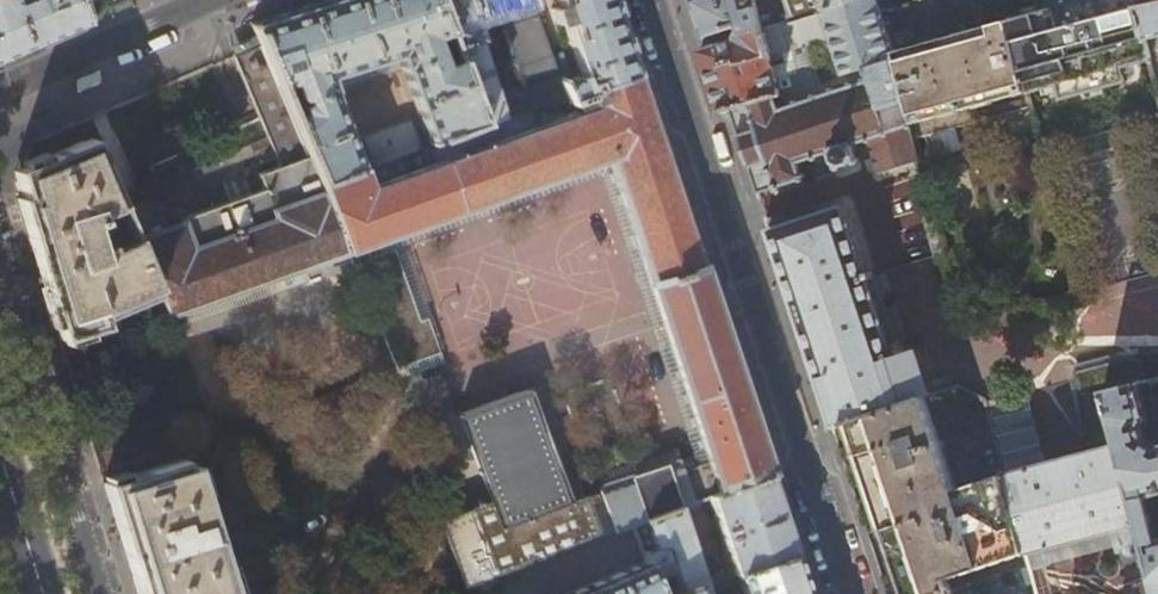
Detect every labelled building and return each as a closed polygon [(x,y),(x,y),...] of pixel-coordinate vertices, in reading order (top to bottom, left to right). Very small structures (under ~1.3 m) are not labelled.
[(38,43),(85,23),(83,16),(78,0),(0,0),(0,59),(38,43)] [(83,16),(118,1),(120,0),(78,0),(83,16)] [(436,0),(325,0),(251,23),(260,45),(285,100),(297,96),(298,98),(300,100),(304,101),(306,101),(307,106),(305,107),(302,109),(302,113),(304,115),(293,119),(321,184),(343,176),(363,168),(335,91),(403,69),(428,135),(417,139),(410,120),(362,136),(373,164),(431,143),(477,126),(483,123),(459,61),(443,66),(433,38),(449,33),(436,0)] [(449,33),(454,46),(478,38),(474,26),(508,15),(533,6),(531,0),(436,0),(449,33)] [(579,73),(569,75),(560,53),(552,56),(566,96),(586,90),(637,74),(612,0),(555,0),(579,73)] [(697,10),(706,37),(741,24),(742,27),(743,29),(761,23),(756,5),(745,8),(743,0),(694,0),(697,10)] [(756,5),(761,23),(763,30),(788,23),(787,17),(792,15),(788,0),(755,0),(756,5)] [(825,11),(861,0),(821,0),(825,11)] [(1139,8),(1137,0),(1037,0),(1040,12),(1011,20),(1027,83),(1058,74),(1062,89),(1126,71),(1121,57),(1149,49),(1139,8)] [(1139,8),(1149,49),(1157,83),(1157,4),(1139,8)] [(552,56),(533,6),(508,15),(511,24),(509,25),(530,86),(498,97),(505,116),(549,101),(566,96),(552,56)] [(763,30),(761,23),(743,29),(742,27),(735,39),(701,50),(706,66),(721,112),(730,109),(775,96),(820,82),(799,19),(788,23),(763,30)] [(893,53),(896,61),(913,125),(917,142),(1033,108),(1027,83),(1011,20),(893,53)] [(498,97),(478,38),(454,46),(459,61),(483,123),(488,122),(505,116),(498,97)] [(394,248),(372,255),(368,245),(609,160),(711,461),(694,467),(691,459),(684,461),(682,460),(599,487),(614,532),(645,521),(695,502),(709,497),(770,475),(738,381),(670,173),(637,74),(586,90),(590,103),(592,107),(586,109),(584,110),(573,114),(555,120),(490,143),(484,146),(477,126),(431,143),(438,162),(326,201),(319,184),(321,184),(293,119),(285,100),(260,45),(247,51),(234,57),(281,173),(259,180),(262,192),(180,222),(181,225),(133,241),(152,288),(165,317),(347,252),(397,369),(420,361),(443,352),(429,317),(420,320),(394,248)] [(778,104),(775,96),(730,109),(743,147),(758,193),(778,187),(779,190),(782,189),(781,185),(801,179),(802,183),(805,182),(804,178),(807,177),(806,174),(803,175),(799,163),(813,158),(815,162),(818,160),(817,157),(832,152),(836,166),(835,167),(836,171),(841,169),(841,168),(860,162),(859,157),(857,158),(853,145),(868,140),(869,143),(873,142),(872,139),(886,134),(887,137),(891,136),(890,132),(913,125),(896,61),(865,69),(869,81),(781,110),(779,103),(778,104)] [(490,143),(555,120),(549,101),(505,116),(488,122),(492,135),(488,137),(490,143)] [(584,110),(581,103),(571,106),(573,114),(584,110)] [(152,288),(133,241),(107,252),(96,217),(118,209),(89,139),(12,171),(20,197),(16,198),(28,238),(35,260),(57,335),(100,321),(97,312),(152,288)] [(835,427),(911,401),(847,206),(770,231),(774,242),(800,321),(821,384),(835,427)] [(936,385),(939,392),(959,386),(961,387),(958,377),(936,385)] [(1151,438),(1148,439),(1145,427),(1152,421),(1140,383),(1105,391),(1106,394),(1112,417),(1119,445),(1140,524),(1146,544),(1157,591),(1157,536),(1155,525),(1157,524),(1157,518),(1156,512),(1152,513),(1148,498),(1157,495),(1157,444),(1151,438)] [(488,552),(497,575),(601,537),(588,502),(597,499),(595,493),(570,502),(528,389),(524,390),(523,387),(515,390),(516,393),(458,414),(490,504),(475,510),(491,552),(488,552)] [(1112,417),(1106,394),(1098,396),(1104,419),(1112,417)] [(911,401),(835,427),(862,509),(888,586),(890,593),(941,593),(951,591),(948,579),(1027,553),(1006,476),(955,490),(925,397),(911,401)] [(1119,445),(1112,417),(1104,419),(1111,447),(1119,445)] [(1006,474),(1006,476),(1027,553),(1027,554),(1110,532),(1140,524),(1119,445),(1111,447),(1006,474)] [(190,464),(184,466),(181,457),(103,483),(137,593),(231,593),(190,464)] [(780,507),(770,475),(709,497),(713,509),(706,511),(709,519),(715,517),(735,573),(796,554),(780,507)] [(698,510),(695,502),(645,521),(655,548),(642,552),(646,562),(652,579),(669,573),(675,593),(703,584),(705,583),(683,515),(698,510)] [(1146,544),(1140,524),(1110,532),(1115,552),(1146,544)] [(796,554),(735,573),(710,581),(714,591),(723,588),(721,586),(729,583),(733,593),(734,593),(742,591),(743,593),(809,593),(802,574),(796,554)] [(646,562),(568,593),(658,593),(652,579),(646,562)] [(703,584),(675,593),(671,593),(706,593),(703,584)] [(951,591),(941,593),(961,593),(970,591),(969,585),(951,591)]
